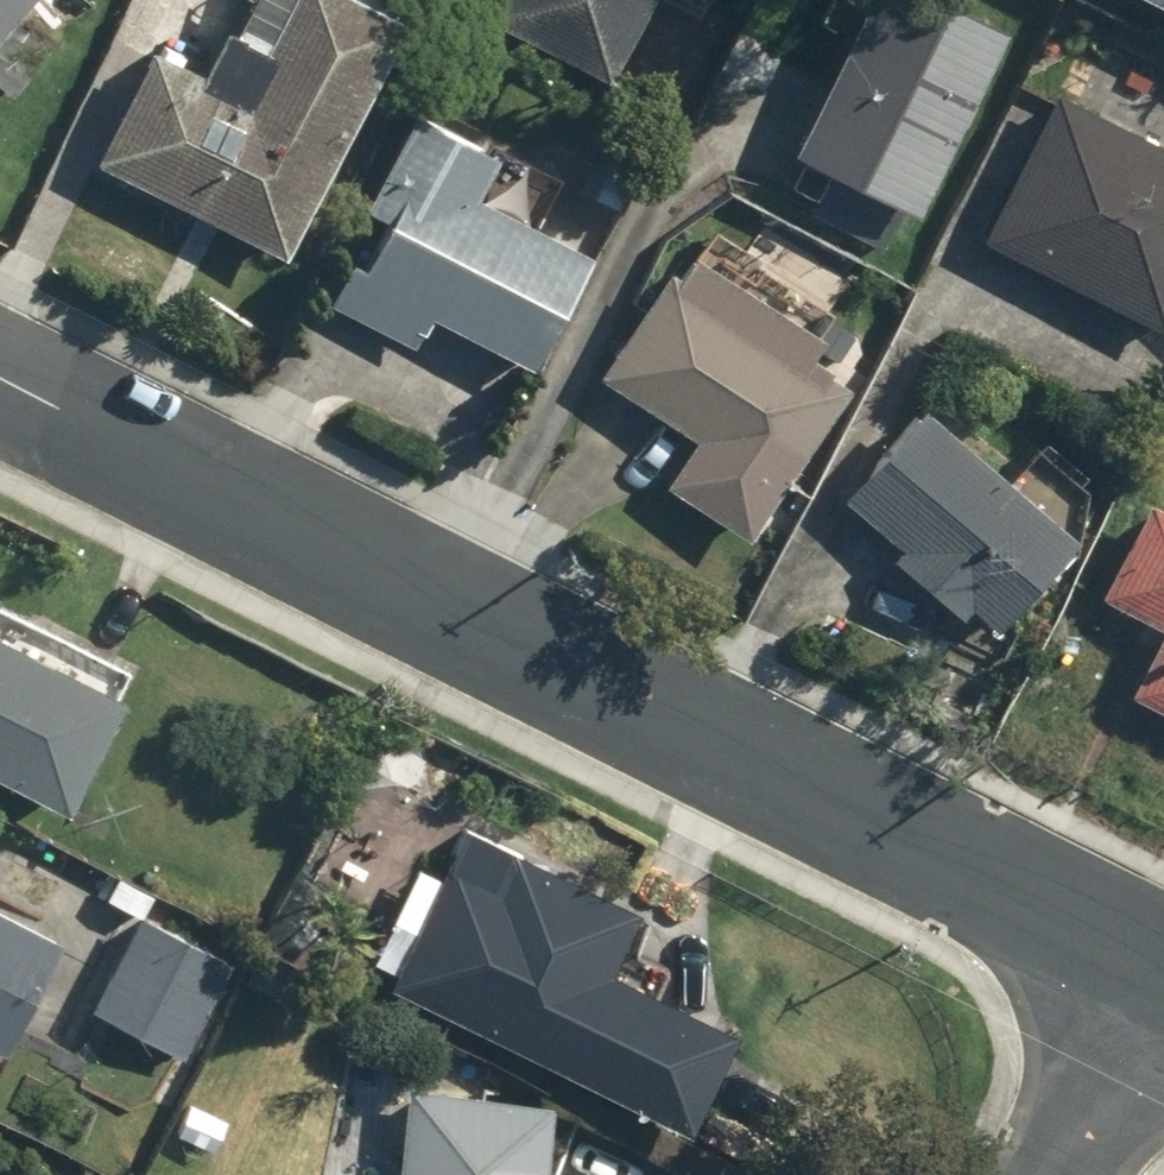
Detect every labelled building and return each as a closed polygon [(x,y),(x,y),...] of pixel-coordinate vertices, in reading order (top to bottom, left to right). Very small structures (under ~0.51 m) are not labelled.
[(7,103),(57,44),(22,15),(34,0),(0,0),(0,97),(7,103)] [(83,165),(181,210),(277,255),(396,0),(159,0),(83,165)] [(472,16),(596,80),(637,0),(480,0),(472,16)] [(896,214),(904,218),(994,29),(934,0),(855,0),(779,158),(823,179),(807,214),(880,249),(896,214)] [(1155,336),(1163,320),(1163,153),(1052,93),(974,241),(1155,336)] [(584,255),(464,192),(485,151),(405,108),(348,215),(361,222),(318,302),(408,349),(423,319),(523,372),(584,255)] [(555,111),(526,167),(610,210),(638,154),(555,111)] [(680,253),(666,275),(655,268),(587,374),(688,440),(657,488),(739,541),(838,386),(818,373),(832,350),(680,253)] [(982,626),(1062,537),(1084,512),(1076,503),(1086,492),(1034,446),(1002,483),(916,405),(835,495),(891,545),(883,554),(950,614),(959,605),(982,626)] [(1103,567),(1088,595),(1153,628),(1119,695),(1163,717),(1163,516),(1135,502),(1103,567)] [(56,812),(114,702),(103,696),(118,668),(12,612),(0,635),(0,783),(56,812)] [(723,1028),(600,969),(627,913),(461,832),(434,889),(384,992),(673,1132),(723,1028)] [(48,940),(0,916),(0,1034),(48,940)] [(132,917),(83,1010),(172,1058),(222,965),(132,917)] [(541,1100),(397,1088),(390,1174),(535,1174),(541,1100)]
